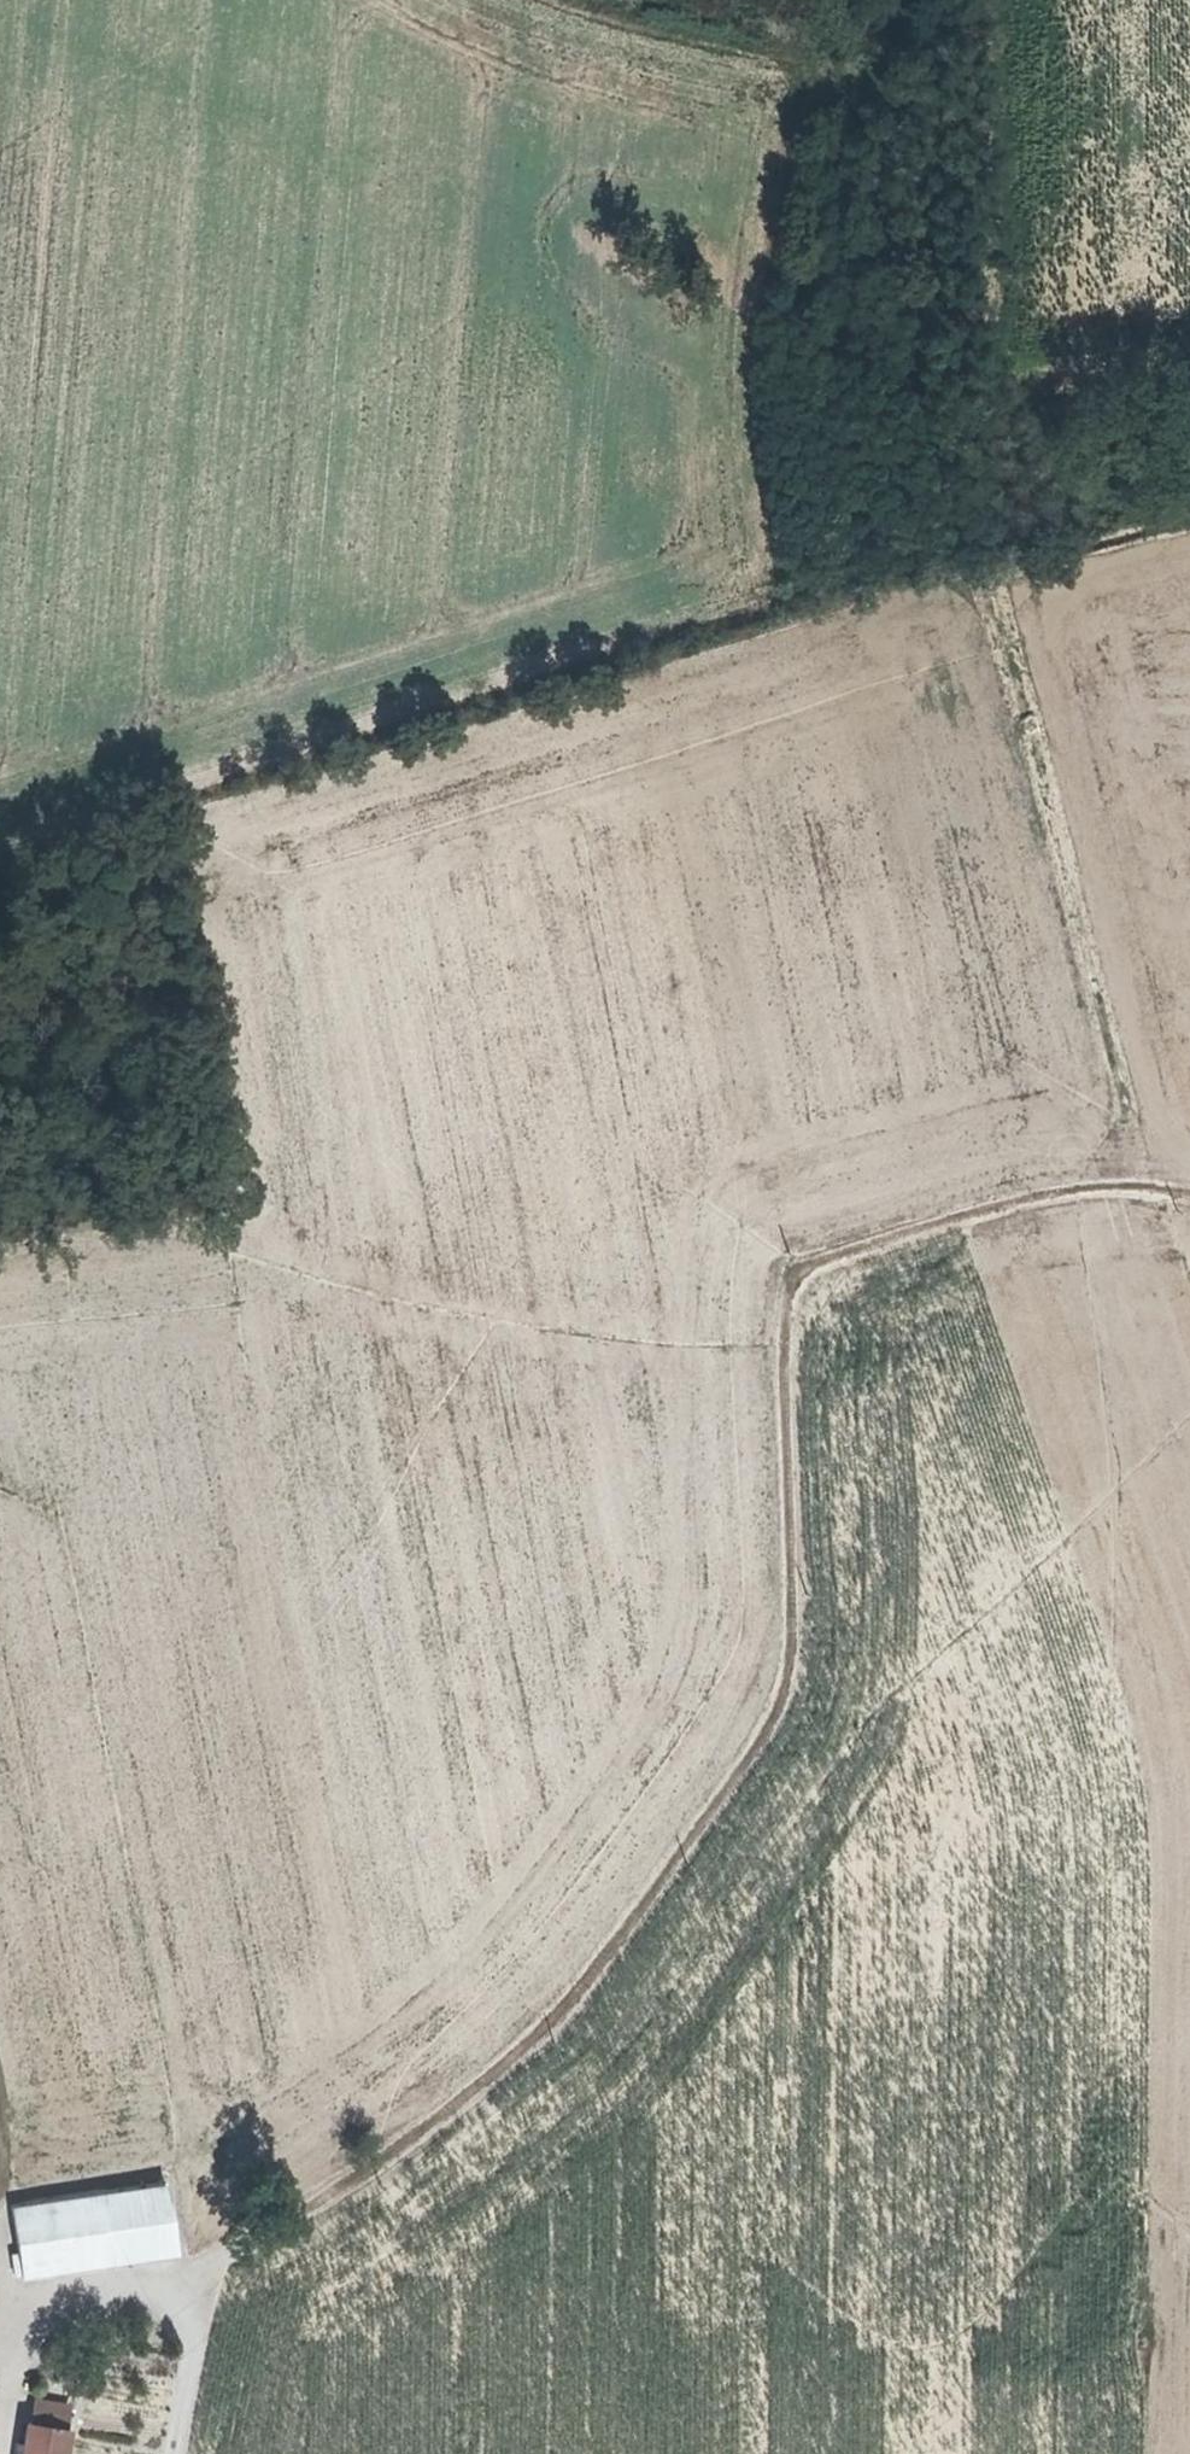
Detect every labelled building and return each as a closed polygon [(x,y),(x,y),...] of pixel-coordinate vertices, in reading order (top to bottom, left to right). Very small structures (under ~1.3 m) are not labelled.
[(132,2184),(41,2196),(50,2265),(142,2252),(206,2244),(197,2175),(132,2184)] [(84,2425),(35,2415),(28,2453),(78,2453),(84,2425)]
